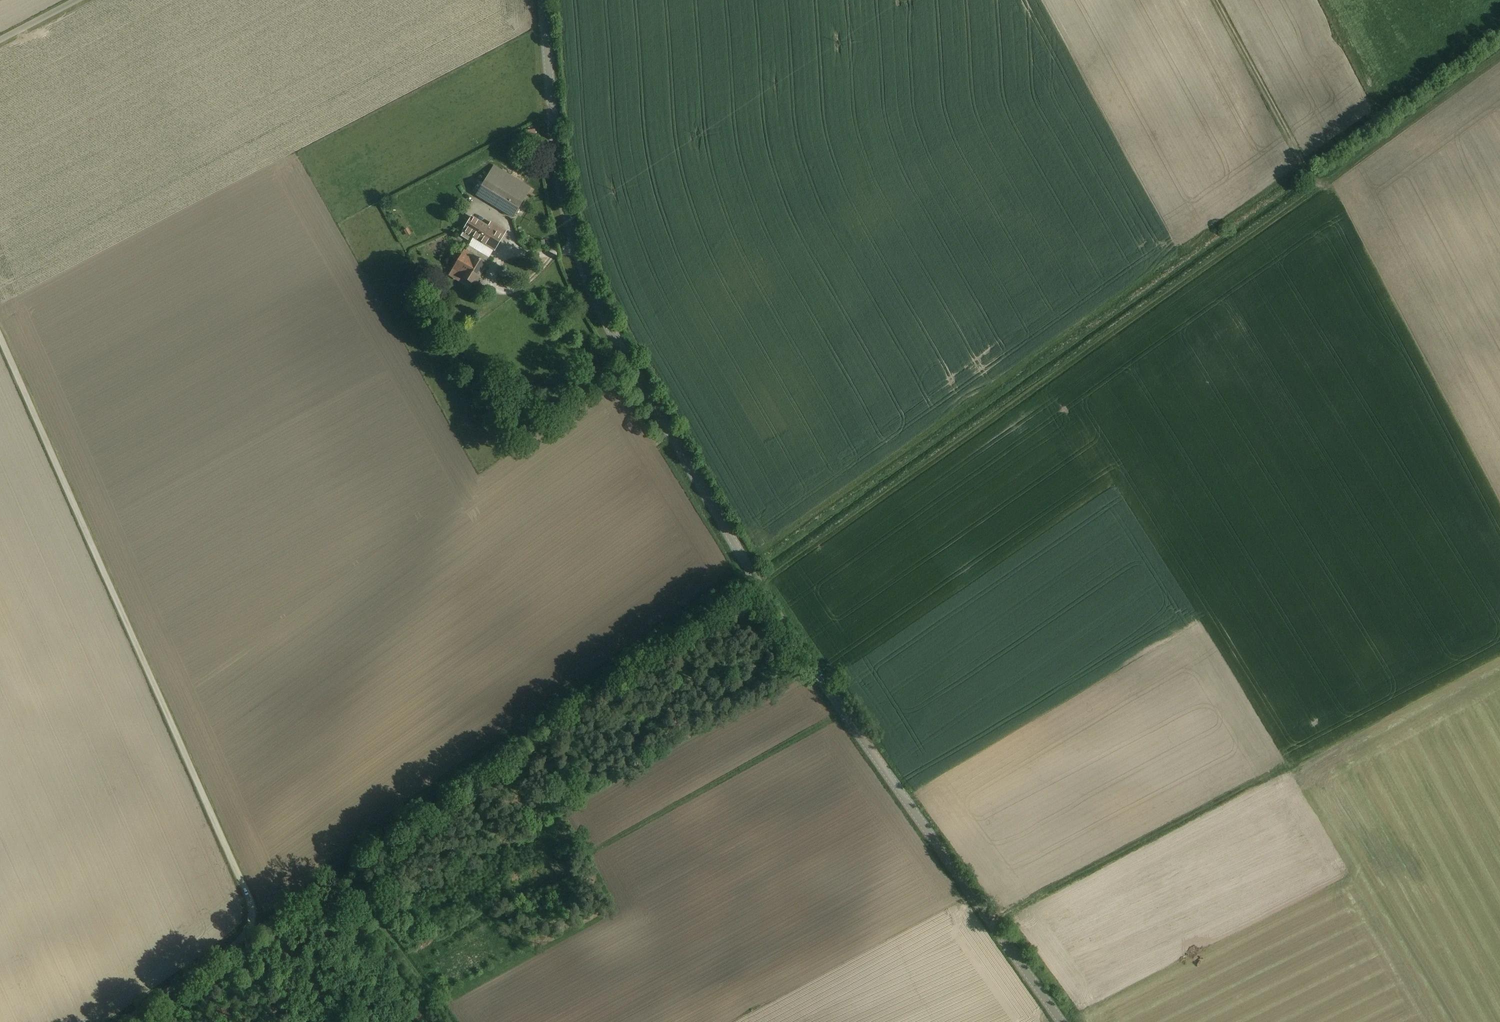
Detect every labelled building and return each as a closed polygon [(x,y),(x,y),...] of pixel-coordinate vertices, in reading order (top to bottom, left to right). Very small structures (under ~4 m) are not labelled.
[(527,191),(488,169),(473,197),(511,219),(527,191)] [(502,237),(472,218),(464,231),(474,237),(494,250),(502,237)] [(474,237),(464,231),(461,237),(471,243),(474,237)] [(494,250),(474,237),(471,243),(469,246),(488,258),(494,250)] [(488,258),(469,246),(463,255),(472,260),(461,277),(474,284),(485,265),(484,265),(488,258)] [(461,277),(472,260),(463,255),(450,277),(458,282),(461,277)]
